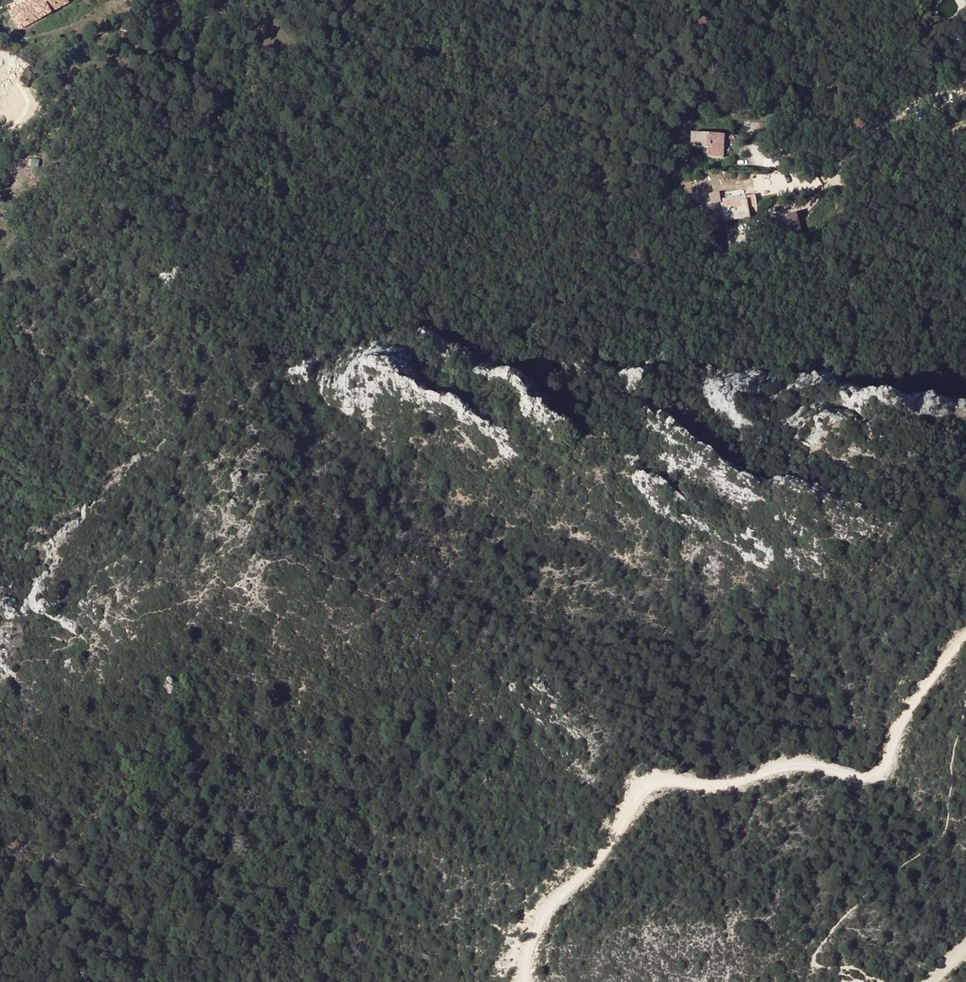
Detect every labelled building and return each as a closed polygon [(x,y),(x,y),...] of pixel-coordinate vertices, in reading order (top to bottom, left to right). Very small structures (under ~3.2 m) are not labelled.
[(17,13),(42,0),(11,0),(17,13)] [(722,134),(692,133),(692,147),(709,148),(709,157),(722,158),(722,134)] [(726,220),(752,218),(750,196),(723,198),(723,191),(712,192),(714,216),(726,215),(726,220)] [(800,213),(777,215),(778,230),(801,228),(800,213)]
